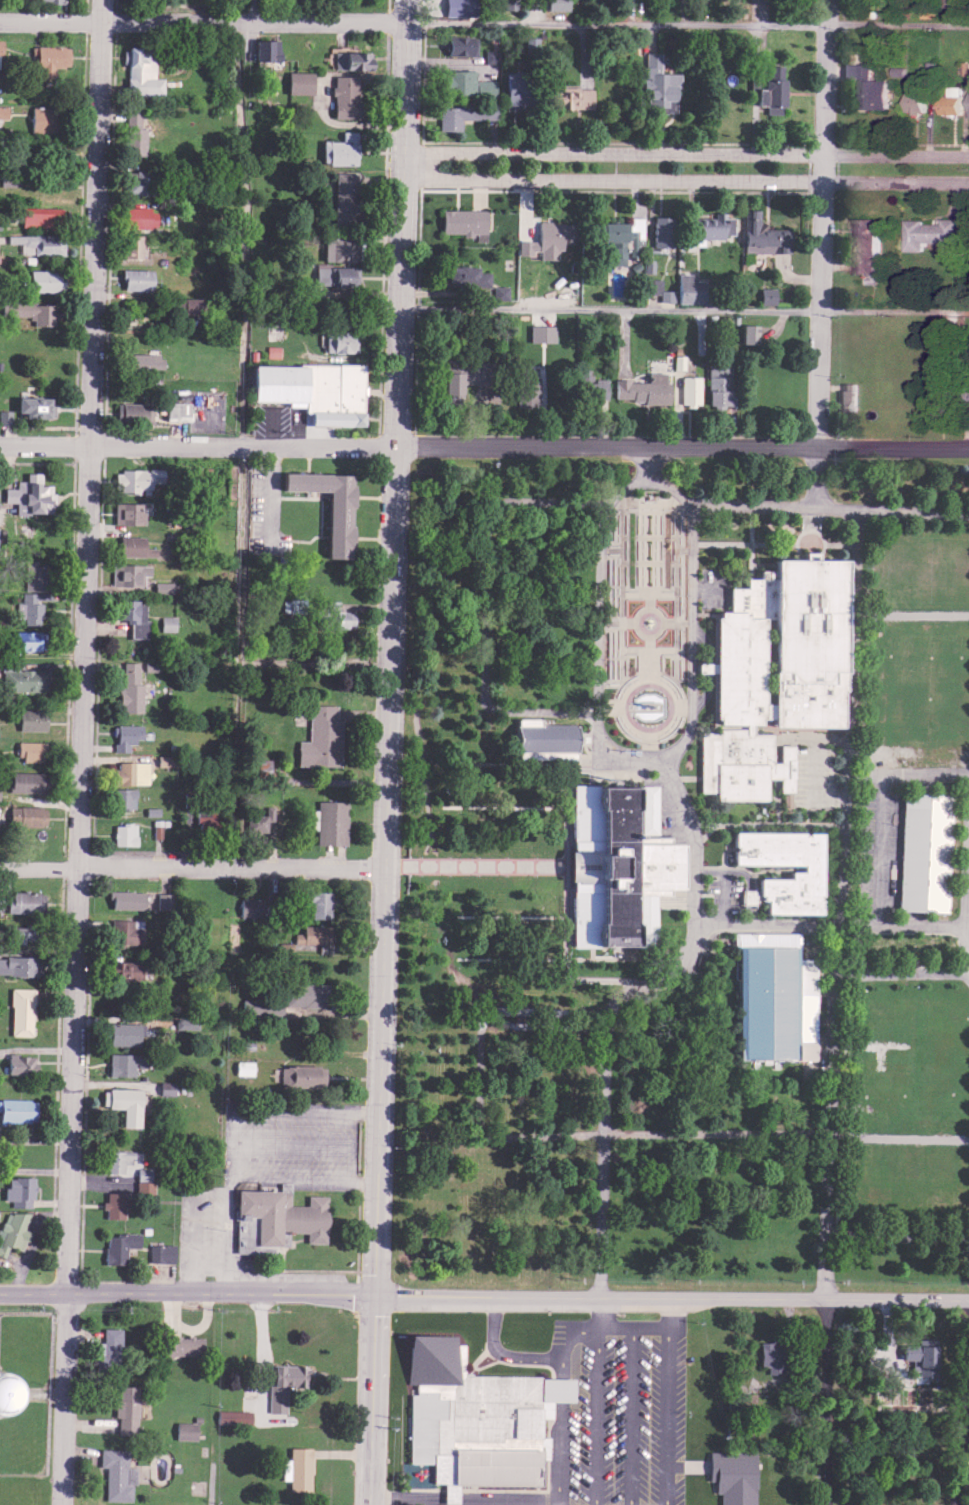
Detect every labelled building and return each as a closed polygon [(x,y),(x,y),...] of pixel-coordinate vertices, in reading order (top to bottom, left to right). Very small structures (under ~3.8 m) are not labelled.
[(442,14),(474,14),(474,0),(443,0),(442,14)] [(568,8),(567,0),(546,0),(547,9),(568,8)] [(442,36),(442,54),(474,55),(474,37),(442,36)] [(277,38),(251,39),(252,60),(278,59),(277,38)] [(32,66),(39,65),(39,76),(52,76),(52,65),(67,65),(67,44),(31,44),(32,66)] [(160,93),(160,76),(152,76),(153,46),(124,45),(123,93),(160,93)] [(366,68),(367,51),(347,51),(347,47),(331,46),(331,68),(366,68)] [(679,71),(659,71),(659,50),(645,50),(645,64),(639,64),(639,88),(646,88),(646,104),(654,104),(654,109),(674,109),(674,86),(679,86),(679,71)] [(872,62),(846,61),(845,76),(860,76),(859,106),(887,107),(888,78),(871,78),(872,62)] [(778,63),(751,62),(750,81),(755,81),(755,103),(765,104),(764,112),(780,112),(782,77),(778,77),(778,63)] [(493,94),(494,79),(473,78),(474,69),(437,68),(436,93),(493,94)] [(284,91),(310,92),(310,70),(285,70),(284,91)] [(530,85),(524,85),(524,70),(501,70),(502,107),(530,107),(530,85)] [(357,116),(356,74),(330,75),(331,116),(357,116)] [(924,110),(924,80),(906,80),(905,110),(924,110)] [(961,84),(948,84),(948,93),(938,93),(937,111),(960,112),(961,84)] [(546,106),(591,106),(591,86),(546,86),(546,106)] [(459,129),(460,117),(496,118),(496,101),(456,100),(456,105),(437,105),(437,128),(459,129)] [(140,122),(140,105),(126,105),(125,122),(140,122)] [(28,131),(62,131),(62,107),(29,106),(28,131)] [(145,126),(125,125),(124,153),(144,154),(145,126)] [(319,162),(354,163),(355,129),(339,129),(339,139),(320,138),(319,162)] [(18,169),(0,169),(0,184),(18,184),(18,169)] [(152,193),(153,170),(124,169),(124,192),(152,193)] [(331,223),(356,224),(357,171),(333,171),(331,223)] [(19,206),(19,226),(60,225),(59,205),(19,206)] [(124,225),(155,226),(155,207),(124,206),(124,225)] [(439,231),(461,231),(461,234),(475,233),(475,239),(485,238),(484,207),(438,208),(439,231)] [(757,208),(741,208),(741,251),(788,251),(788,227),(757,227),(757,208)] [(690,217),(691,238),(684,238),(684,243),(702,243),(702,237),(721,237),(721,232),(732,232),(732,215),(723,216),(723,211),(711,211),(711,216),(690,217)] [(670,246),(670,216),(650,215),(650,245),(670,246)] [(852,271),(868,271),(868,277),(878,277),(878,229),(880,229),(880,216),(852,217),(852,271)] [(959,240),(960,216),(941,216),(941,221),(924,221),(924,217),(905,217),(905,249),(923,249),(923,239),(959,240)] [(535,239),(517,239),(517,251),(538,251),(538,257),(558,257),(559,240),(578,240),(578,221),(536,220),(535,239)] [(63,232),(7,233),(7,242),(34,242),(34,254),(63,253),(63,232)] [(141,233),(123,233),(122,257),(140,257),(141,233)] [(356,260),(357,238),(322,237),(321,259),(356,260)] [(350,285),(350,264),(313,264),(313,284),(350,285)] [(478,270),(478,265),(447,264),(447,283),(489,284),(489,270),(478,270)] [(28,289),(62,289),(62,278),(56,278),(56,268),(28,268),(28,289)] [(121,288),(150,289),(151,268),(121,268),(121,288)] [(694,271),(675,271),(674,301),(703,302),(703,279),(694,278),(694,271)] [(660,277),(645,277),(645,292),(659,292),(659,300),(673,300),(673,289),(660,288),(660,277)] [(492,297),(507,297),(507,284),(493,284),(492,297)] [(773,303),(773,287),(758,286),(758,302),(773,303)] [(174,311),(199,311),(200,296),(174,295),(174,311)] [(54,323),(55,301),(4,299),(3,314),(32,315),(32,322),(54,323)] [(757,323),(739,323),(739,341),(757,342),(757,323)] [(553,324),(528,324),(528,340),(552,341),(553,324)] [(322,330),(323,350),(356,349),(355,329),(322,330)] [(160,351),(128,351),(128,369),(160,369),(160,351)] [(673,367),(683,368),(683,354),(673,353),(673,367)] [(501,360),(442,359),(440,399),(458,400),(459,382),(501,383),(501,360)] [(250,368),(250,404),(302,404),(302,415),(343,415),(343,430),(373,430),(373,416),(361,416),(361,363),(299,364),(299,368),(250,368)] [(527,365),(514,365),(514,405),(536,406),(537,374),(527,374),(527,365)] [(728,365),(706,365),(706,405),(728,404),(728,365)] [(613,399),(666,400),(667,371),(647,371),(647,379),(613,378),(613,399)] [(680,404),(699,404),(699,375),(679,375),(680,404)] [(606,397),(605,380),(573,381),(574,403),(598,402),(597,398),(606,397)] [(858,381),(839,381),(838,407),(857,408),(858,381)] [(13,394),(12,413),(52,414),(52,395),(13,394)] [(186,418),(187,400),(165,399),(164,417),(186,418)] [(113,420),(150,421),(150,401),(114,400),(113,420)] [(11,422),(11,408),(0,408),(0,422),(11,422)] [(149,481),(163,480),(163,466),(149,467),(149,481)] [(112,468),(112,489),(138,489),(138,486),(147,486),(148,468),(112,468)] [(46,511),(46,503),(51,503),(51,483),(38,483),(38,471),(24,471),(24,478),(14,478),(15,486),(3,486),(3,500),(14,500),(14,511),(46,511)] [(281,476),(280,494),(326,496),(325,562),(348,563),(350,478),(281,476)] [(139,501),(113,500),(113,522),(144,522),(144,510),(138,509),(139,501)] [(116,554),(153,555),(153,546),(141,546),(141,534),(116,533),(116,554)] [(35,558),(23,558),(22,588),(47,589),(47,563),(35,563),(35,558)] [(111,584),(141,584),(141,573),(148,573),(148,562),(111,562),(111,584)] [(770,576),(770,616),(768,726),(842,726),(845,564),(809,563),(771,563),(770,576)] [(749,590),(727,590),(727,611),(708,611),(708,727),(761,726),(761,616),(770,616),(770,576),(749,576),(749,590)] [(171,580),(153,580),(153,591),(171,592),(171,580)] [(16,615),(23,615),(23,622),(41,622),(40,598),(51,598),(51,590),(21,590),(21,600),(15,601),(16,615)] [(128,635),(146,635),(146,617),(143,617),(143,602),(134,602),(134,598),(111,597),(110,618),(128,618),(128,635)] [(281,611),(301,610),(300,597),(281,597),(281,611)] [(336,598),(318,598),(318,608),(309,608),(309,627),(336,627),(336,624),(351,625),(351,609),(336,609),(336,598)] [(159,628),(174,628),(174,614),(159,614),(159,628)] [(44,629),(9,629),(9,648),(44,648),(44,629)] [(17,667),(17,658),(0,657),(0,663),(0,687),(43,688),(43,668),(17,667)] [(158,658),(143,658),(143,669),(157,669),(158,658)] [(137,660),(121,660),(121,681),(117,681),(116,702),(121,702),(121,710),(140,710),(141,681),(137,681),(137,660)] [(334,703),(308,702),(307,739),(295,738),(294,763),(338,764),(339,717),(334,717),(334,703)] [(45,707),(16,707),(17,728),(45,728),(45,707)] [(139,723),(113,722),(112,749),(127,750),(127,739),(138,739),(139,723)] [(708,727),(698,727),(699,796),(765,796),(765,777),(779,777),(779,793),(791,793),(791,747),(782,747),(782,765),(768,765),(768,726),(761,726),(708,727)] [(516,728),(515,758),(576,758),(577,728),(516,728)] [(38,757),(38,752),(44,751),(43,739),(15,740),(15,758),(38,757)] [(156,764),(174,764),(174,753),(156,753),(156,764)] [(145,759),(113,761),(113,783),(146,781),(145,759)] [(9,790),(44,790),(44,771),(9,770),(9,790)] [(134,786),(113,787),(113,807),(135,806),(134,786)] [(595,786),(569,786),(568,946),(594,946),(594,866),(595,786)] [(595,786),(594,866),(594,946),(635,945),(636,894),(682,894),(682,841),(655,841),(655,786),(595,786)] [(899,796),(895,909),(914,910),(945,911),(949,797),(918,796),(899,796)] [(43,824),(44,805),(11,804),(10,823),(43,824)] [(264,813),(246,812),(246,829),(266,830),(266,819),(272,819),(273,804),(264,804),(264,813)] [(195,829),(215,830),(216,808),(196,807),(195,829)] [(113,843),(134,843),(134,822),(112,822),(113,843)] [(161,823),(152,823),(152,836),(161,836),(161,823)] [(733,829),(733,863),(803,863),(803,869),(790,869),(790,876),(759,876),(759,900),(766,900),(766,913),(824,913),(824,830),(733,829)] [(108,906),(142,907),(143,889),(109,888),(108,906)] [(42,890),(9,889),(9,894),(0,894),(0,910),(41,911),(42,890)] [(330,889),(294,889),(294,901),(311,901),(310,916),(329,916),(330,889)] [(238,896),(237,914),(262,915),(263,897),(238,896)] [(110,942),(141,943),(142,918),(110,917),(110,942)] [(40,938),(41,922),(23,921),(23,925),(4,924),(3,941),(23,942),(23,937),(40,938)] [(328,924),(302,923),(302,932),(293,931),(293,941),(327,942),(328,924)] [(735,945),(736,1060),(812,1059),(812,964),(797,964),(797,945),(735,945)] [(40,974),(40,955),(0,955),(0,973),(40,974)] [(135,979),(135,959),(110,959),(111,987),(124,987),(124,979),(135,979)] [(284,1004),(323,1005),(323,992),(327,992),(327,982),(285,981),(284,1004)] [(31,1034),(32,987),(10,986),(9,1034),(31,1034)] [(240,1015),(281,1016),(282,998),(240,997),(240,1015)] [(194,1027),(194,1017),(171,1017),(172,1027),(194,1027)] [(143,1034),(143,1022),(102,1021),(102,1043),(137,1044),(137,1034),(143,1034)] [(107,1074),(134,1075),(134,1065),(147,1066),(147,1052),(107,1051),(107,1074)] [(34,1073),(33,1052),(5,1053),(6,1074),(34,1073)] [(252,1059),(234,1059),(234,1073),(251,1073),(252,1059)] [(322,1085),(323,1064),(280,1063),(280,1084),(322,1085)] [(138,1125),(139,1088),(101,1087),(100,1106),(121,1107),(121,1125),(138,1125)] [(0,1098),(0,1121),(34,1120),(34,1097),(0,1098)] [(132,1149),(105,1148),(104,1171),(122,1172),(123,1162),(132,1162),(132,1149)] [(32,1176),(4,1175),(3,1198),(10,1199),(10,1205),(31,1205),(32,1176)] [(152,1199),(152,1180),(135,1179),(135,1198),(152,1199)] [(233,1188),(232,1257),(254,1258),(254,1249),(288,1249),(289,1236),(304,1236),(304,1245),(325,1246),(326,1196),(307,1196),(307,1206),(289,1205),(289,1189),(233,1188)] [(122,1217),(122,1204),(129,1204),(129,1192),(105,1191),(104,1200),(103,1200),(102,1216),(122,1217)] [(4,1256),(7,1244),(22,1249),(28,1229),(23,1227),(27,1214),(6,1207),(0,1224),(0,1254),(4,1256)] [(138,1232),(105,1231),(104,1262),(124,1263),(124,1245),(137,1246),(138,1232)] [(174,1243),(149,1242),(148,1260),(173,1261),(174,1243)] [(95,1368),(120,1368),(119,1326),(102,1326),(102,1352),(94,1352),(95,1368)] [(171,1352),(202,1353),(202,1334),(160,1333),(160,1356),(171,1356),(171,1352)] [(408,1337),(408,1464),(429,1464),(429,1486),(441,1486),(441,1504),(459,1504),(459,1487),(541,1487),(541,1406),(575,1406),(575,1378),(463,1378),(463,1349),(453,1349),(453,1337),(408,1337)] [(757,1365),(766,1365),(766,1372),(783,1372),(783,1340),(758,1339),(757,1365)] [(934,1345),(901,1344),(900,1357),(911,1358),(910,1372),(942,1373),(943,1363),(933,1363),(934,1345)] [(285,1410),(285,1384),(305,1384),(305,1362),(269,1362),(268,1410),(285,1410)] [(114,1431),(135,1432),(137,1384),(116,1383),(114,1431)] [(754,1392),(737,1392),(736,1406),(754,1406),(754,1392)] [(250,1409),(216,1408),(215,1421),(249,1423),(250,1409)] [(196,1420),(174,1420),(174,1438),(195,1438),(196,1420)] [(309,1445),(288,1445),(288,1457),(281,1457),(280,1478),(287,1478),(287,1488),(308,1488),(309,1445)] [(132,1498),(133,1465),(126,1465),(127,1447),(98,1446),(98,1464),(104,1464),(104,1498),(132,1498)] [(706,1484),(712,1483),(713,1494),(720,1494),(720,1504),(755,1504),(754,1453),(706,1454),(706,1484)]
